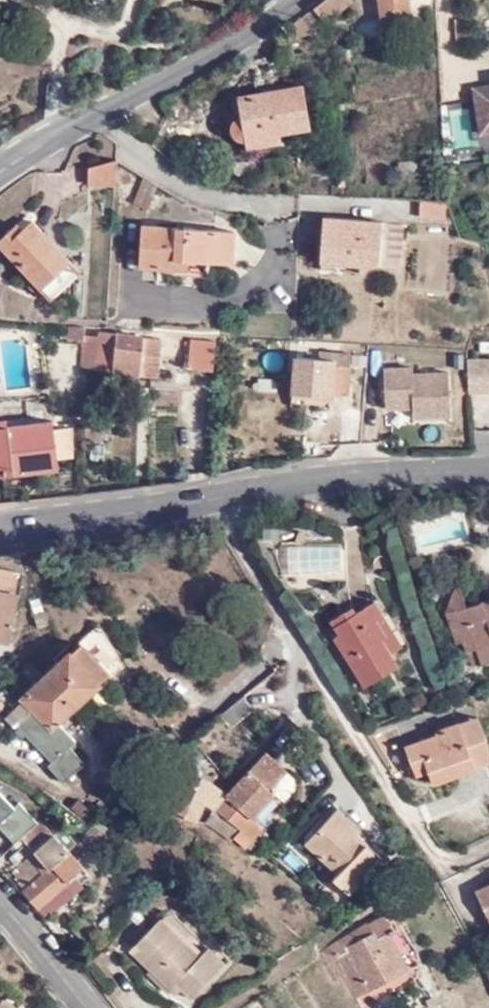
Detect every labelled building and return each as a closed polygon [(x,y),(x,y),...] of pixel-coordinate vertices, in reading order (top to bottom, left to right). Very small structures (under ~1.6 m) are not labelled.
[(313,5),(324,19),(346,0),(319,0),(313,5)] [(381,20),(381,21),(389,20),(391,20),(409,18),(407,0),(379,0),(381,20)] [(324,19),(313,5),(303,12),(314,26),(324,19)] [(477,82),(484,128),(488,127),(488,81),(477,82)] [(302,84),(237,97),(239,119),(238,119),(236,121),(235,122),(235,124),(234,126),(234,127),(234,129),(234,131),(234,132),(235,134),(237,136),(238,137),(239,138),(241,139),(242,139),(244,139),(246,139),(279,132),(310,126),(302,84)] [(282,143),(279,132),(246,139),(248,149),(282,143)] [(111,177),(112,151),(87,158),(88,176),(111,177)] [(138,177),(128,200),(141,206),(152,184),(138,177)] [(444,198),(420,198),(420,213),(422,213),(442,214),(442,212),(444,198)] [(41,281),(68,254),(30,215),(21,224),(13,219),(0,232),(0,242),(41,281)] [(375,267),(376,224),(376,221),(319,217),(318,257),(357,259),(357,266),(375,267)] [(136,263),(205,266),(205,257),(228,259),(230,230),(138,223),(136,263)] [(398,224),(376,224),(375,267),(396,266),(398,224)] [(79,264),(68,254),(41,281),(51,291),(79,264)] [(82,322),(66,320),(66,321),(66,338),(81,338),(81,335),(82,323),(82,322)] [(100,336),(81,335),(81,338),(80,367),(116,371),(117,359),(135,360),(134,374),(153,376),(158,335),(102,328),(100,336)] [(187,365),(212,367),(214,337),(188,336),(187,365)] [(348,364),(348,351),(337,351),(336,359),(291,356),(289,391),(346,396),(348,364)] [(367,353),(348,351),(348,364),(366,365),(367,353)] [(488,390),(488,354),(466,354),(466,390),(488,390)] [(116,371),(134,374),(135,360),(117,359),(116,371)] [(412,364),(384,365),(383,406),(413,406),(413,413),(448,412),(448,372),(412,372),(412,364)] [(44,462),(43,452),(39,423),(38,417),(0,421),(0,468),(44,462)] [(52,421),(39,423),(43,452),(56,450),(52,421)] [(422,527),(424,542),(466,534),(463,515),(434,519),(435,524),(422,527)] [(284,542),(287,578),(347,573),(343,537),(284,542)] [(13,587),(13,577),(0,577),(0,586),(13,587)] [(468,605),(464,585),(458,583),(448,605),(450,610),(468,605)] [(13,587),(0,586),(0,627),(11,628),(13,587)] [(369,589),(360,594),(368,608),(377,601),(369,589)] [(368,608),(360,594),(327,617),(339,634),(332,639),(355,672),(358,672),(367,685),(399,664),(390,650),(408,639),(403,632),(399,635),(377,601),(368,608)] [(481,662),(488,660),(488,599),(468,605),(450,610),(457,642),(465,639),(471,652),(477,650),(481,662)] [(65,648),(42,667),(72,702),(92,683),(92,677),(98,666),(78,644),(69,652),(65,648)] [(72,702),(42,667),(16,688),(29,703),(48,724),(44,728),(55,738),(64,730),(53,721),(72,702)] [(29,703),(16,688),(0,702),(0,708),(11,719),(29,703)] [(468,715),(453,720),(470,770),(485,766),(468,715)] [(421,773),(424,785),(470,770),(453,720),(431,726),(434,735),(401,745),(407,765),(417,762),(421,773)] [(72,745),(50,764),(66,780),(87,762),(72,745)] [(278,768),(254,747),(214,793),(212,796),(243,822),(268,793),(263,784),(278,768)] [(421,773),(417,762),(407,765),(411,776),(421,773)] [(156,786),(149,807),(186,821),(188,822),(194,802),(204,808),(231,832),(224,840),(236,849),(251,830),(243,822),(212,796),(214,793),(200,782),(187,779),(187,781),(182,794),(156,786)] [(0,785),(0,824),(12,839),(19,833),(36,818),(18,797),(14,801),(0,785)] [(277,799),(268,793),(243,822),(251,830),(277,799)] [(326,878),(342,891),(376,855),(344,826),(346,824),(325,804),(293,839),(330,874),(326,878)] [(222,843),(224,840),(231,832),(204,808),(193,820),(222,843)] [(53,830),(39,815),(36,818),(19,833),(32,848),(11,866),(18,874),(11,882),(35,906),(67,875),(82,862),(53,830)] [(97,827),(90,819),(79,828),(86,836),(97,827)] [(76,885),(67,875),(35,906),(43,915),(44,916),(76,885)] [(328,887),(321,896),(334,905),(341,896),(328,887)] [(473,895),(488,928),(488,888),(473,895)] [(176,986),(188,996),(222,961),(206,945),(200,951),(162,913),(129,946),(173,990),(176,986)] [(340,940),(363,983),(397,966),(388,946),(380,949),(369,925),(340,940)] [(332,944),(329,938),(318,946),(333,972),(343,967),(332,944)] [(340,940),(332,944),(343,967),(353,987),(363,983),(340,940)] [(5,996),(0,1003),(0,1007),(20,1007),(5,996)]
